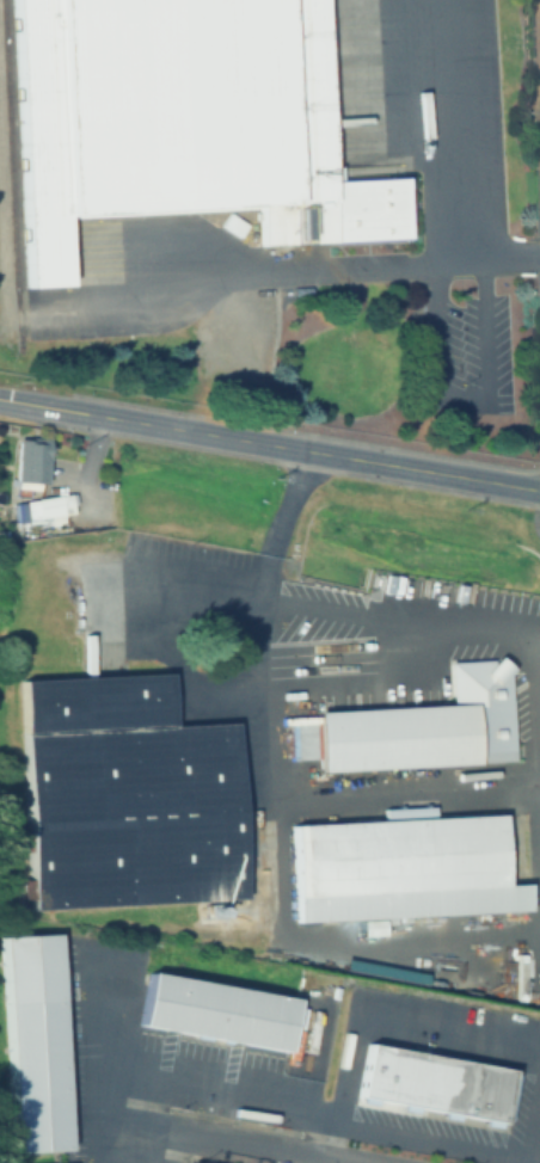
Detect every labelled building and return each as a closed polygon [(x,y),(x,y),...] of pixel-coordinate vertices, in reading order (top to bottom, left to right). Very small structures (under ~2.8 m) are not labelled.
[(24,287),(10,0),(320,0),(329,166),(337,166),(338,180),(404,178),(406,236),(259,244),(258,208),(61,217),(63,285),(24,287)] [(47,439),(16,438),(14,486),(44,487),(47,439)] [(12,500),(13,526),(61,523),(61,515),(73,514),(73,497),(12,500)] [(314,773),(312,710),(448,704),(446,662),(498,658),(511,670),(515,744),(511,744),(513,762),(314,773)] [(243,898),(30,910),(17,681),(165,672),(168,725),(233,721),(243,898)] [(289,824),(498,816),(502,885),(524,884),(526,912),(294,921),(289,824)] [(1,935),(57,933),(66,1150),(10,1152),(1,935)] [(423,974),(422,984),(342,968),(343,959),(423,974)] [(147,973),(292,1002),(281,1056),(136,1027),(147,973)] [(363,1044),(513,1071),(502,1130),(352,1101),(363,1044)]
